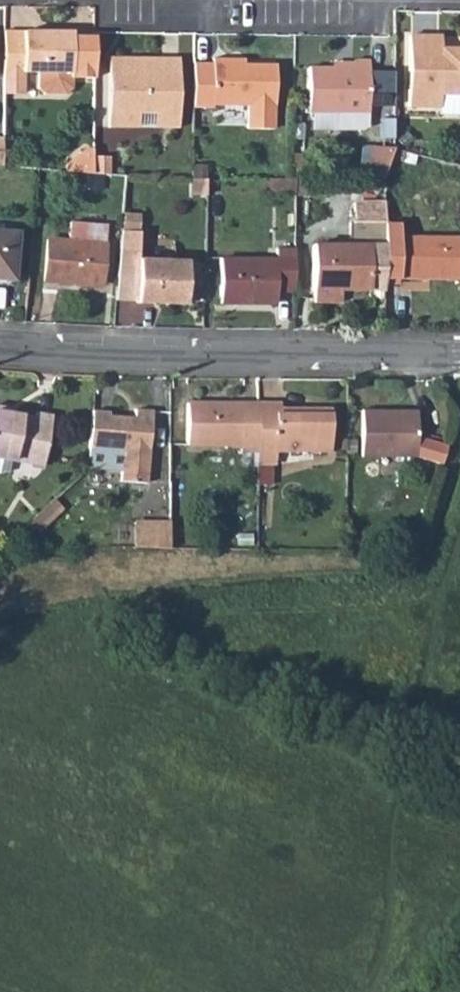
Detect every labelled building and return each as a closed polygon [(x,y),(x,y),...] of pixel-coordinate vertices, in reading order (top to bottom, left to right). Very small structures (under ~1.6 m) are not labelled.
[(71,32),(4,31),(3,77),(3,93),(23,94),(23,73),(69,73),(69,78),(93,78),(93,38),(71,37),(71,32)] [(406,107),(438,108),(438,95),(459,95),(459,51),(439,50),(439,38),(407,38),(407,73),(413,74),(413,93),(406,92),(406,107)] [(107,126),(130,127),(130,112),(160,112),(159,128),(176,128),(178,59),(108,57),(107,126)] [(211,64),(192,64),(192,109),(211,110),(212,106),(246,107),(245,130),(272,131),(273,108),(274,66),(244,65),(234,65),(234,60),(211,59),(211,64)] [(331,69),(307,68),(306,113),(336,114),(336,130),(358,131),(366,127),(367,61),(352,61),(352,64),(352,70),(331,69)] [(438,108),(439,115),(459,116),(459,95),(438,95),(438,108)] [(130,112),(130,127),(159,128),(160,112),(130,112)] [(65,173),(92,175),(92,156),(92,150),(85,150),(66,166),(65,173)] [(370,180),(383,180),(386,170),(391,153),(391,150),(370,150),(370,180)] [(92,156),(92,175),(95,175),(107,176),(108,156),(92,156)] [(92,175),(78,174),(77,188),(94,190),(95,175),(92,175)] [(205,178),(205,209),(221,209),(221,179),(205,178)] [(126,214),(119,300),(141,301),(142,258),(142,216),(126,214)] [(45,238),(41,281),(102,285),(104,252),(107,225),(71,221),(69,240),(45,238)] [(383,246),(383,224),(351,224),(351,246),(383,246)] [(383,224),(383,246),(383,280),(459,279),(459,237),(398,238),(398,224),(383,224)] [(12,280),(16,232),(0,230),(0,279),(12,280)] [(351,246),(312,246),(312,290),(384,289),(383,280),(383,246),(351,246)] [(293,288),(293,249),(276,248),(276,259),(220,259),(220,303),(276,303),(276,288),(293,288)] [(142,258),(141,301),(189,302),(189,259),(142,258)] [(110,407),(94,406),(94,410),(94,448),(93,462),(127,462),(127,474),(151,474),(152,403),(135,402),(135,410),(110,410),(110,407)] [(258,466),(258,404),(187,405),(186,447),(240,446),(241,466),(258,466)] [(279,404),(258,404),(258,466),(271,466),(274,466),(274,452),(329,452),(328,409),(279,409),(279,404)] [(10,460),(44,466),(52,416),(35,414),(35,418),(11,414),(11,409),(0,408),(0,458),(10,460)] [(362,409),(362,455),(416,455),(440,462),(445,444),(416,436),(415,409),(362,409)] [(0,458),(0,474),(5,471),(9,472),(10,460),(0,458)] [(271,466),(258,466),(258,486),(271,485),(271,466)] [(148,528),(133,528),(134,549),(148,549),(148,528)] [(169,528),(148,528),(148,549),(169,549),(169,528)]
